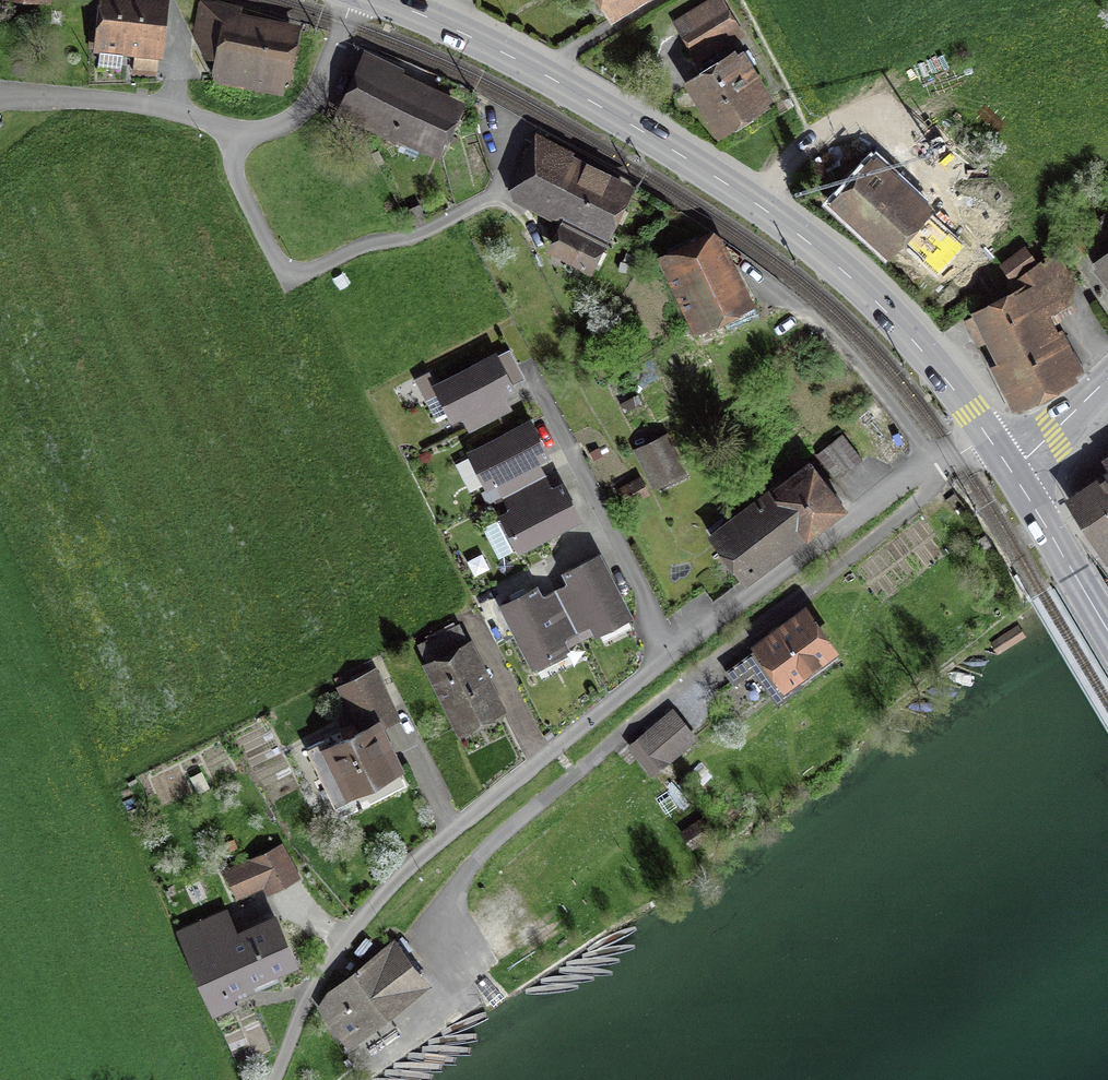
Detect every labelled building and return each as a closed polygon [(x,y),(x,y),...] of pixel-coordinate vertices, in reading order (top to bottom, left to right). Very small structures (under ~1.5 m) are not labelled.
[(118,0),(101,0),(96,46),(159,54),(165,6),(118,0)] [(612,19),(642,0),(600,0),(612,19)] [(722,5),(679,26),(694,57),(737,36),(722,5)] [(297,34),(202,15),(191,67),(287,86),(297,34)] [(736,57),(689,86),(718,133),(765,104),(736,57)] [(458,104),(363,62),(340,115),(435,156),(458,104)] [(926,133),(906,153),(926,172),(946,152),(926,133)] [(629,194),(535,143),(508,193),(563,223),(603,244),(629,194)] [(874,164),(833,206),(885,256),(926,214),(874,164)] [(603,244),(563,223),(548,251),(588,272),(603,244)] [(715,238),(659,262),(687,331),(744,307),(715,238)] [(1002,269),(1009,284),(1020,279),(1037,271),(1030,256),(1002,269)] [(1097,270),(1107,283),(1107,261),(1097,270)] [(1026,291),(970,320),(1014,405),(1073,375),(1041,313),(1074,296),(1056,262),(1037,271),(1020,279),(1026,291)] [(500,359),(435,393),(449,421),(459,416),(467,432),(504,412),(498,400),(517,390),(500,359)] [(528,428),(469,458),(491,499),(537,476),(529,460),(541,454),(528,428)] [(840,439),(819,454),(836,478),(857,463),(840,439)] [(663,442),(632,455),(645,485),(676,473),(663,442)] [(772,496),(778,505),(802,537),(836,513),(806,471),(772,496)] [(1107,551),(1107,483),(1073,506),(1105,553),(1107,551)] [(560,494),(502,521),(515,549),(573,522),(560,494)] [(954,495),(943,502),(953,516),(963,509),(954,495)] [(740,582),(802,537),(778,505),(717,549),(740,582)] [(567,589),(552,596),(572,635),(589,626),(594,636),(627,619),(597,561),(562,578),(567,589)] [(533,594),(500,611),(530,669),(564,652),(558,642),(572,635),(552,596),(538,604),(533,594)] [(807,618),(755,655),(779,687),(831,650),(807,618)] [(467,648),(427,667),(457,730),(497,711),(467,648)] [(365,733),(323,753),(343,796),(395,772),(375,730),(392,722),(372,679),(345,691),(365,733)] [(673,717),(646,739),(661,758),(689,736),(673,717)] [(644,771),(661,758),(646,739),(629,752),(644,771)] [(707,822),(684,834),(691,847),(714,834),(707,822)] [(281,850),(224,875),(234,896),(261,884),(267,896),(296,883),(281,850)] [(223,920),(181,938),(209,1004),(290,969),(270,922),(231,938),(223,920)] [(365,941),(344,967),(350,973),(372,947),(365,941)] [(393,949),(320,1006),(349,1042),(422,986),(393,949)]
